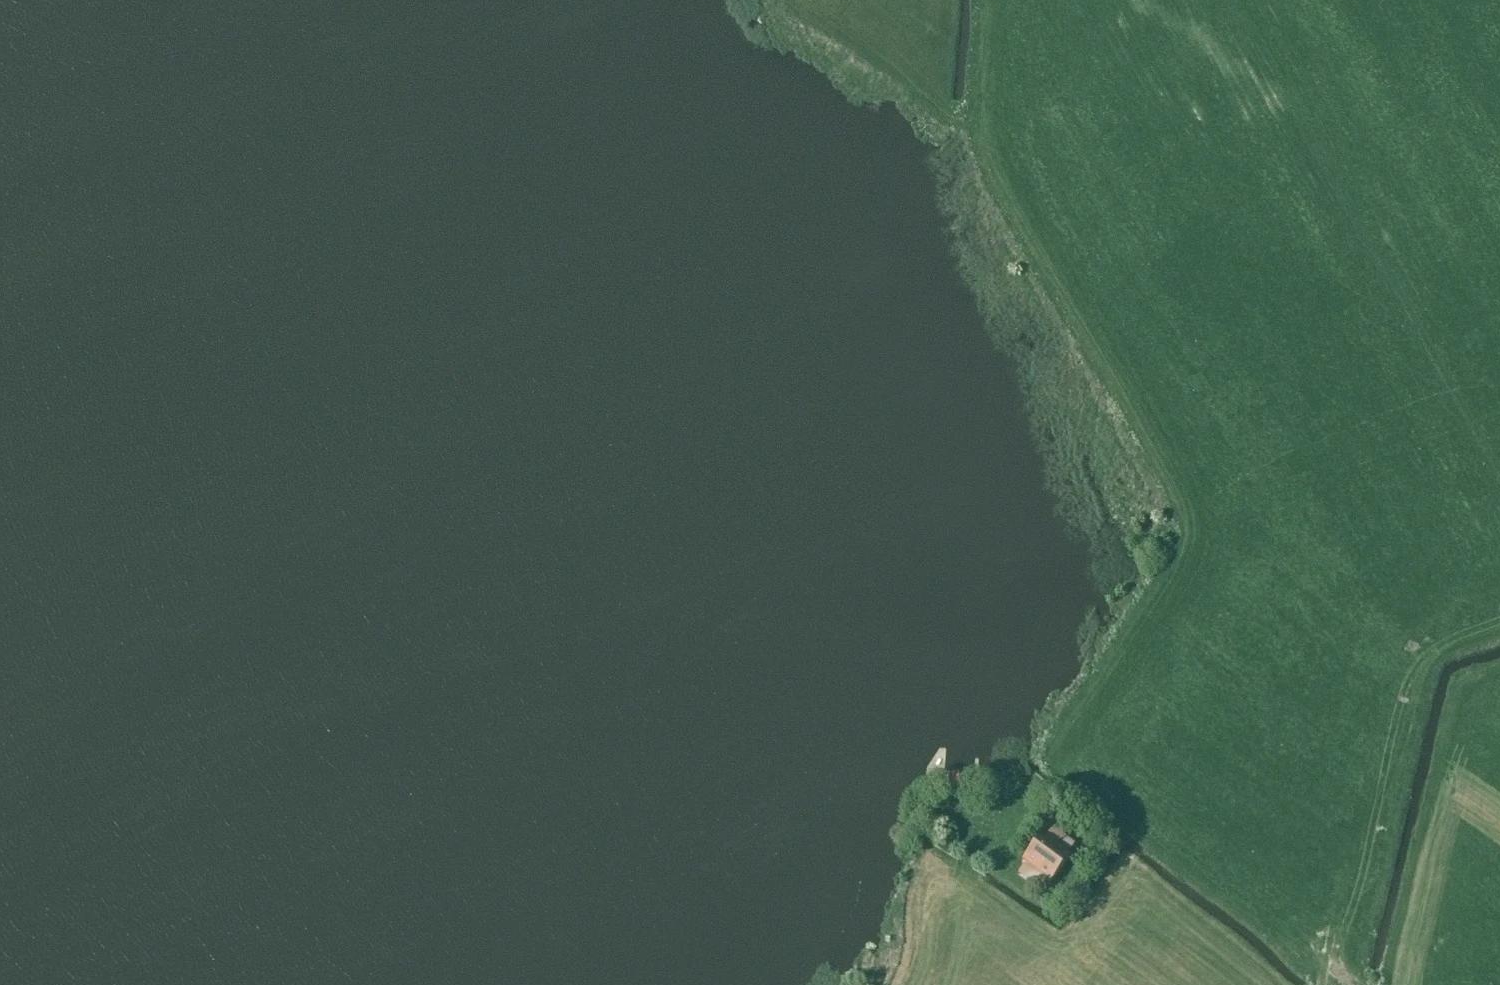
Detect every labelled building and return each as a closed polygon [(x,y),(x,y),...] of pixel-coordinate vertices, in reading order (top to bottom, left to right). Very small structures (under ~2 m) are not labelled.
[(1065,854),(1072,844),(1051,829),(1044,839),(1040,836),(1021,862),(1025,865),(1017,875),(1036,889),(1044,879),(1049,883),(1069,857),(1065,854)]
